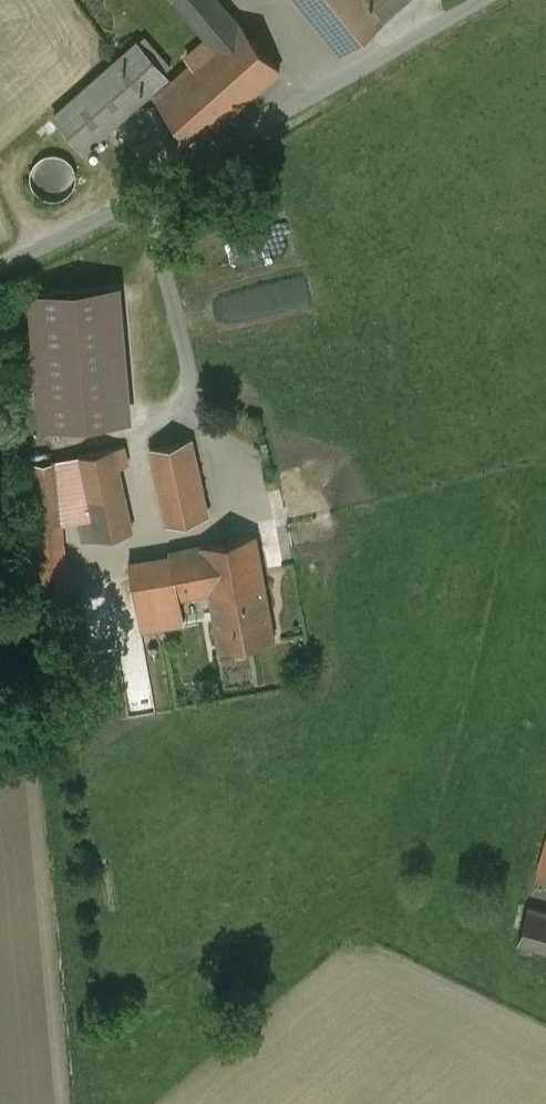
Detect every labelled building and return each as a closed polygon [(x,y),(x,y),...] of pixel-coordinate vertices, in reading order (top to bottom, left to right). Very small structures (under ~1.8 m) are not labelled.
[(217,0),(177,0),(206,34),(189,48),(195,55),(177,70),(146,32),(57,106),(91,146),(160,89),(200,136),(281,68),(234,14),(232,18),(217,0)] [(341,51),(406,0),(301,0),(341,51)] [(41,157),(41,176),(74,176),(74,157),(41,157)] [(139,282),(43,287),(51,423),(147,418),(139,282)] [(66,568),(64,518),(57,456),(56,439),(32,441),(42,572),(66,568)] [(208,515),(190,439),(150,447),(166,524),(208,515)] [(81,453),(78,453),(92,513),(79,516),(83,541),(133,531),(117,461),(129,459),(125,444),(113,447),(81,453)] [(78,453),(57,456),(64,518),(79,516),(92,513),(78,453)] [(209,591),(210,592),(264,582),(255,533),(169,550),(170,555),(177,597),(180,597),(209,591)] [(185,622),(180,597),(177,597),(170,555),(129,562),(140,629),(185,622)] [(276,638),(264,582),(210,592),(219,648),(276,638)] [(529,906),(518,941),(545,949),(545,910),(529,906)]
